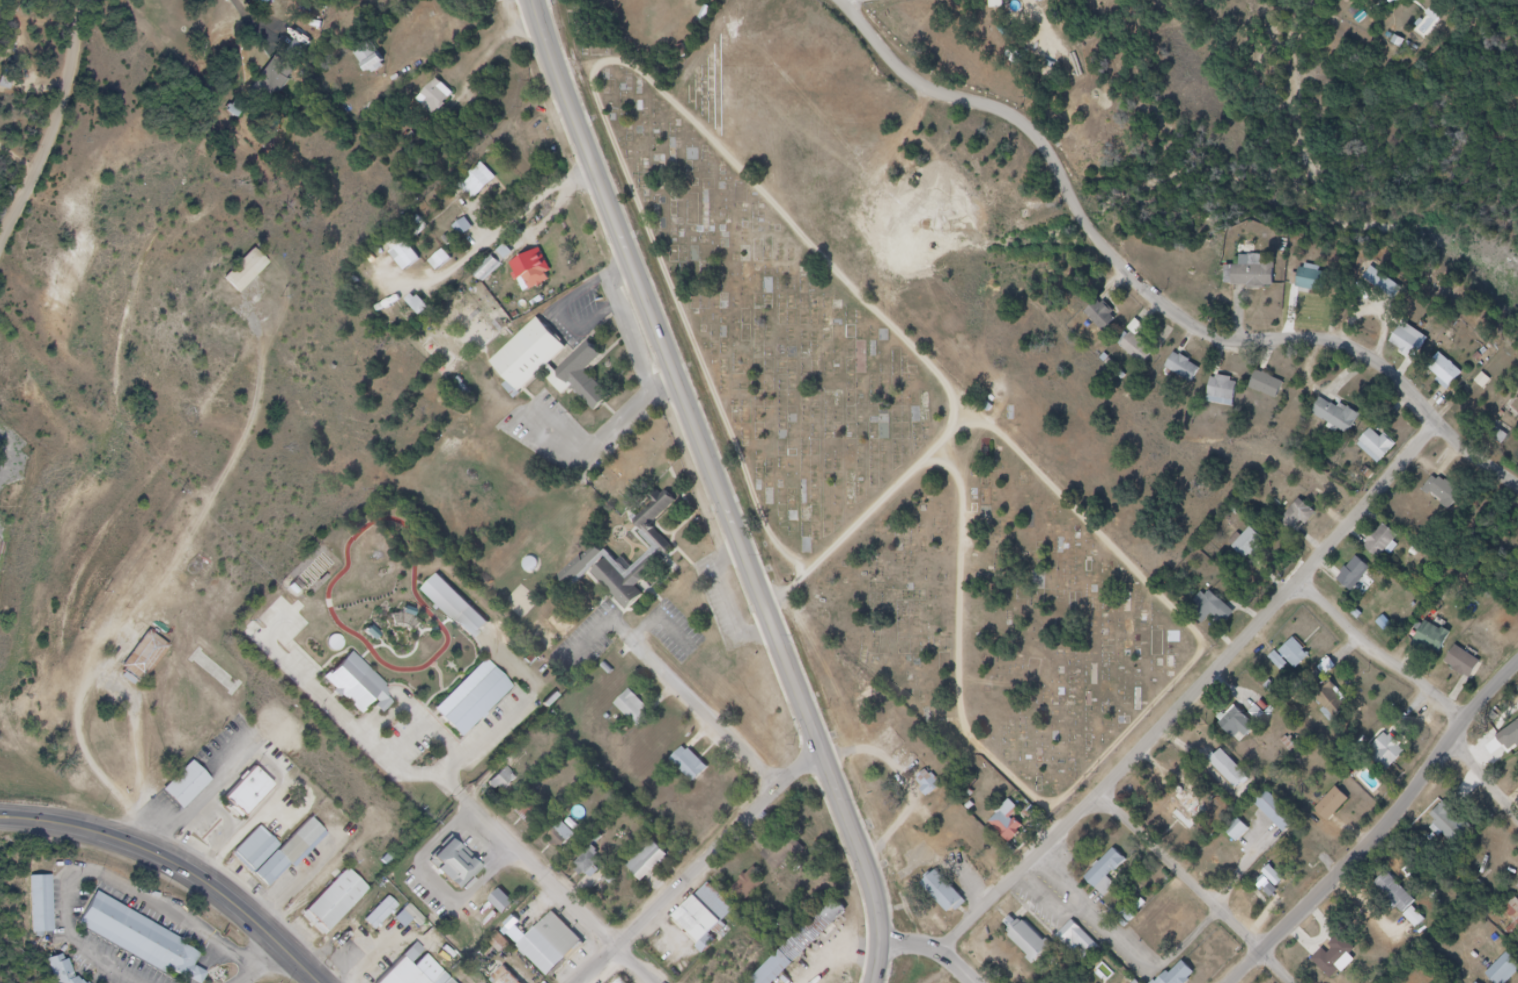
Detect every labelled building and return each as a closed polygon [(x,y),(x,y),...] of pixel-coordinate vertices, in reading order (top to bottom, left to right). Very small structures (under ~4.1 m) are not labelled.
[(1406,13),(1418,0),(1392,0),(1406,13)] [(367,73),(385,62),(371,40),(353,51),(367,73)] [(267,82),(260,77),(252,88),(271,103),(294,74),(281,64),(267,82)] [(444,84),(424,106),(445,125),(465,103),(444,84)] [(474,201),(496,178),(482,163),(459,186),(474,201)] [(473,227),(465,218),(454,227),(462,237),(473,227)] [(420,262),(407,241),(390,251),(403,272),(420,262)] [(452,260),(444,250),(429,262),(437,272),(452,260)] [(261,252),(230,285),(247,302),(279,269),(261,252)] [(548,252),(515,268),(523,285),(532,280),(536,289),(561,277),(548,252)] [(503,264),(493,255),(474,274),(484,283),(503,264)] [(1274,288),(1275,258),(1261,258),(1261,265),(1230,264),(1229,287),(1274,288)] [(1295,286),(1323,293),(1328,274),(1299,267),(1295,286)] [(1393,302),(1402,289),(1372,267),(1363,279),(1393,302)] [(1302,304),(1316,307),(1318,299),(1336,303),(1339,286),(1307,279),(1302,304)] [(1241,294),(1280,295),(1281,283),(1242,282),(1241,294)] [(416,294),(407,302),(420,317),(429,310),(416,294)] [(1111,336),(1120,326),(1105,312),(1096,321),(1111,336)] [(545,326),(500,369),(528,399),(557,372),(573,390),(578,385),(604,413),(618,400),(593,374),(609,359),(595,344),(577,361),(545,326)] [(1397,353),(1426,372),(1439,352),(1410,333),(1397,353)] [(1151,371),(1161,358),(1137,341),(1128,354),(1151,371)] [(1200,389),(1208,372),(1180,358),(1172,375),(1200,389)] [(1458,397),(1470,383),(1447,363),(1435,377),(1458,397)] [(1284,407),(1292,391),(1264,377),(1256,394),(1284,407)] [(1214,409),(1241,412),(1244,389),(1217,385),(1214,409)] [(1318,421),(1355,443),(1365,426),(1328,404),(1318,421)] [(1503,448),(1509,436),(1493,427),(1487,439),(1503,448)] [(1386,474),(1403,455),(1391,444),(1388,447),(1378,438),(1363,453),(1386,474)] [(1459,518),(1470,503),(1444,484),(1433,499),(1459,518)] [(673,496),(636,531),(654,551),(641,564),(630,553),(626,557),(609,539),(566,579),(576,589),(599,568),(634,606),(644,596),(638,589),(682,548),(662,526),(683,507),(673,496)] [(1307,506),(1289,525),(1301,536),(1309,528),(1313,531),(1323,520),(1307,506)] [(1232,547),(1248,562),(1267,543),(1251,528),(1232,547)] [(1261,534),(1241,557),(1256,570),(1276,547),(1261,534)] [(1384,565),(1402,544),(1391,534),(1373,555),(1384,565)] [(1353,600),(1377,576),(1364,563),(1340,587),(1353,600)] [(444,576),(429,594),(481,641),(497,624),(444,576)] [(1203,604),(1207,609),(1199,617),(1212,631),(1217,627),(1226,636),(1243,620),(1220,595),(1214,601),(1211,597),(1203,604)] [(1434,626),(1422,648),(1447,662),(1459,640),(1434,626)] [(157,636),(128,676),(150,692),(179,652),(157,636)] [(1302,644),(1288,659),(1306,676),(1320,661),(1302,644)] [(1463,652),(1454,667),(1481,685),(1491,669),(1463,652)] [(361,657),(334,685),(369,719),(382,706),(391,715),(400,706),(394,699),(396,696),(391,691),(393,689),(361,657)] [(496,661),(443,715),(471,742),(524,688),(496,661)] [(1333,684),(1315,697),(1338,728),(1356,715),(1333,684)] [(638,690),(621,706),(645,730),(653,723),(651,718),(652,704),(638,690)] [(1251,723),(1237,708),(1220,725),(1234,740),(1251,723)] [(1262,733),(1246,717),(1231,731),(1247,748),(1262,733)] [(1393,739),(1379,754),(1392,765),(1387,771),(1395,778),(1412,759),(1406,755),(1408,752),(1393,739)] [(690,747),(676,761),(701,785),(717,769),(698,750),(695,752),(690,747)] [(1230,757),(1216,771),(1242,798),(1256,785),(1230,757)] [(157,792),(186,763),(204,782),(175,810),(157,792)] [(247,765),(266,784),(234,817),(214,798),(247,765)] [(514,770),(496,787),(502,793),(506,789),(512,796),(526,782),(514,770)] [(934,775),(923,785),(938,801),(949,791),(934,775)] [(1315,810),(1328,823),(1349,801),(1337,788),(1315,810)] [(1344,794),(1322,817),(1335,830),(1357,807),(1344,794)] [(1275,796),(1262,810),(1294,839),(1307,825),(1275,796)] [(545,798),(523,816),(535,830),(546,821),(540,813),(550,805),(545,798)] [(1195,800),(1187,809),(1181,803),(1170,815),(1196,839),(1205,829),(1199,823),(1208,813),(1195,800)] [(1014,847),(1030,834),(1020,822),(1027,816),(1018,805),(995,824),(1014,847)] [(1452,807),(1434,826),(1461,851),(1478,832),(1452,807)] [(255,875),(269,888),(324,831),(310,818),(255,875)] [(1249,830),(1239,821),(1227,833),(1237,843),(1249,830)] [(575,835),(562,822),(547,837),(561,850),(575,835)] [(273,845),(247,871),(228,852),(254,826),(273,845)] [(571,826),(561,837),(574,850),(584,840),(571,826)] [(1280,852),(1308,871),(1317,857),(1289,838),(1280,852)] [(657,839),(631,865),(650,884),(676,858),(657,839)] [(458,841),(435,865),(468,894),(490,870),(458,841)] [(596,855),(582,869),(593,880),(607,866),(596,855)] [(1109,901),(1121,889),(1116,884),(1133,868),(1122,856),(1092,884),(1109,901)] [(356,874),(315,916),(336,936),(376,894),(356,874)] [(29,876),(53,876),(54,933),(30,934),(29,876)] [(954,920),(970,907),(944,876),(928,890),(954,920)] [(1394,879),(1380,893),(1423,938),(1434,928),(1420,914),(1425,910),(1394,879)] [(716,886),(681,923),(708,949),(744,912),(716,886)] [(74,925),(167,976),(170,971),(192,982),(200,982),(205,974),(193,968),(200,955),(182,945),(186,939),(94,889),(74,925)] [(509,894),(497,906),(511,921),(524,908),(509,894)] [(366,923),(376,931),(395,909),(385,900),(366,923)] [(846,914),(833,900),(748,982),(776,982),(846,914)] [(856,917),(842,903),(764,982),(791,982),(856,917)] [(1508,914),(1517,927),(1517,907),(1508,914)] [(561,916),(527,953),(558,981),(592,943),(561,916)] [(1043,975),(1062,958),(1031,923),(1021,928),(1018,921),(1012,927),(1017,936),(1016,945),(1043,975)] [(1100,948),(1073,922),(1061,933),(1088,960),(1100,948)] [(1317,969),(1329,982),(1340,982),(1347,977),(1349,980),(1364,968),(1360,963),(1365,959),(1350,941),(1317,969)] [(80,980),(81,982),(49,982),(39,961),(60,955),(62,961),(66,960),(72,978),(75,977),(77,982),(80,980)] [(1495,982),(1496,982),(1517,982),(1517,959),(1495,982)] [(393,982),(431,982),(413,964),(393,982)] [(504,968),(490,982),(491,982),(519,982),(504,968)] [(1178,982),(1202,982),(1203,982),(1190,970),(1178,982)]
